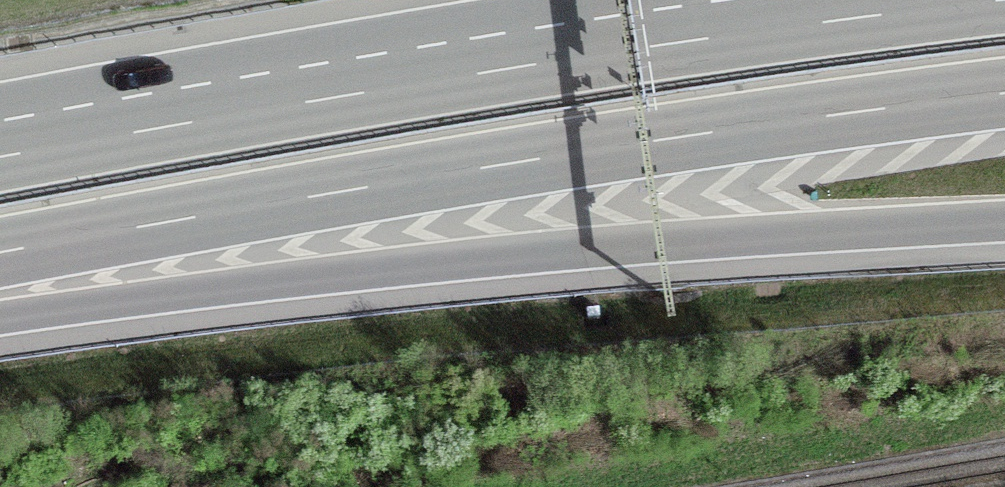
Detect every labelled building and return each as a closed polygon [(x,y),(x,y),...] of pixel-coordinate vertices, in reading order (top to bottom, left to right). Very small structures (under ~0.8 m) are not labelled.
[(601,319),(601,308),(589,308),(589,319),(601,319)]
